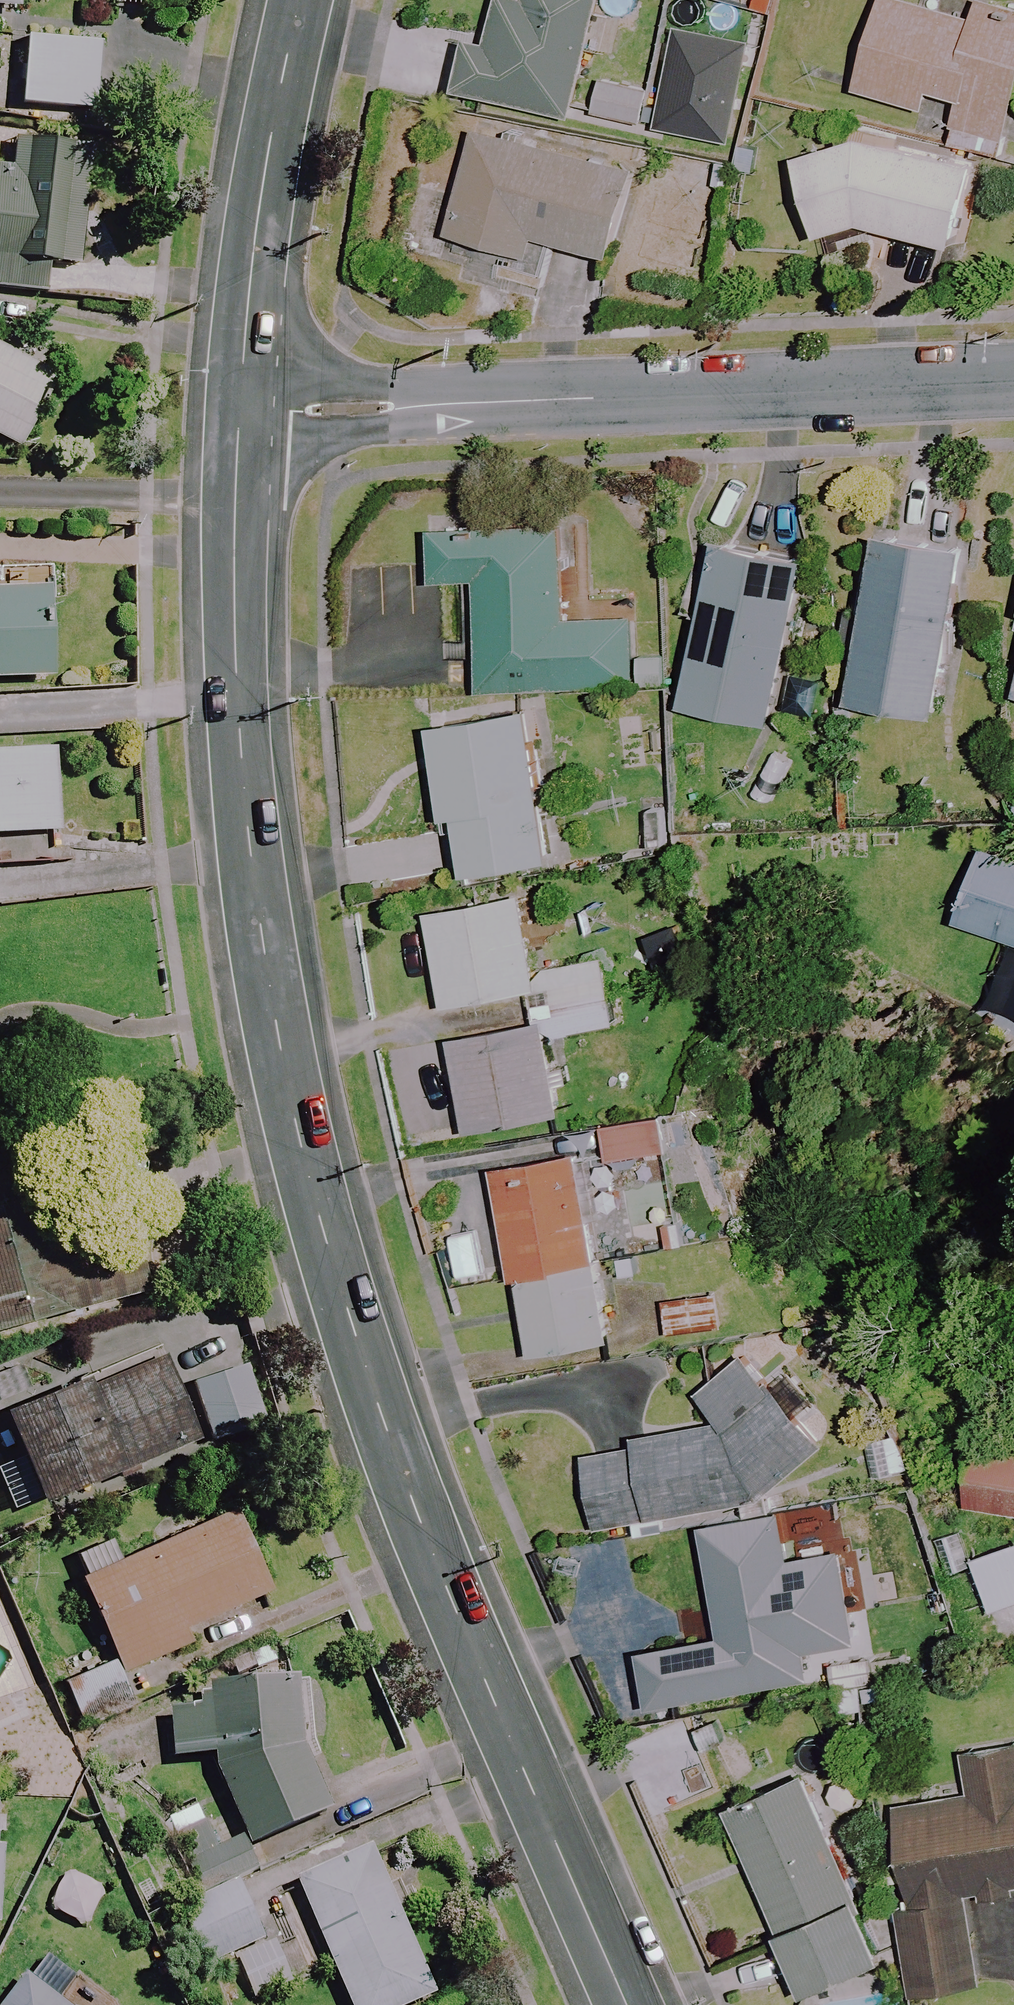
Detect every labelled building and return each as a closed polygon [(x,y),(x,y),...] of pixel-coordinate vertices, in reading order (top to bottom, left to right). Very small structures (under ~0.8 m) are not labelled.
[(12,9),(12,0),(0,0),(0,9),(12,9)] [(523,0),(495,0),(484,45),(465,41),(453,92),(568,119),(596,0),(523,0)] [(897,0),(876,0),(849,90),(921,112),(927,93),(959,103),(947,144),(994,158),(1013,88),(1013,12),(973,0),(972,0),(966,20),(897,0)] [(92,43),(17,39),(13,106),(89,110),(92,43)] [(645,90),(596,80),(589,115),(638,124),(645,90)] [(633,174),(471,129),(442,233),(530,258),(536,237),(610,258),(633,174)] [(975,167),(861,137),(798,155),(821,236),(864,224),(958,242),(975,167)] [(32,296),(35,264),(72,267),(83,146),(7,139),(4,168),(0,167),(0,293),(32,296)] [(0,355),(0,442),(13,448),(47,379),(0,355)] [(556,524),(427,528),(428,582),(472,581),(475,691),(633,686),(631,615),(558,617),(556,524)] [(959,550),(871,535),(857,618),(841,615),(834,656),(854,660),(847,702),(930,716),(959,550)] [(802,563),(696,541),(669,706),(768,727),(802,563)] [(41,590),(0,591),(0,679),(43,679),(41,590)] [(545,860),(522,710),(423,725),(437,817),(448,815),(457,874),(545,860)] [(56,834),(53,750),(0,752),(0,870),(57,868),(56,834)] [(960,924),(1013,944),(1013,860),(987,851),(960,924)] [(604,992),(599,960),(528,973),(516,897),(423,912),(439,1006),(530,991),(533,1005),(536,1024),(446,1039),(461,1132),(556,1116),(543,1039),(611,1027),(604,992)] [(663,1153),(657,1120),(597,1131),(603,1163),(663,1153)] [(605,1341),(572,1153),(485,1169),(505,1280),(511,1279),(525,1356),(605,1341)] [(36,1198),(0,1209),(0,1331),(70,1310),(36,1198)] [(717,1327),(713,1296),(659,1302),(663,1334),(717,1327)] [(744,1507),(815,1455),(742,1356),(691,1393),(719,1431),(579,1454),(592,1532),(627,1526),(629,1538),(662,1533),(660,1520),(744,1507)] [(156,1362),(0,1417),(0,1441),(22,1505),(186,1446),(156,1362)] [(253,1429),(237,1366),(189,1378),(205,1441),(253,1429)] [(966,1436),(961,1511),(1013,1514),(1013,1439),(966,1436)] [(75,1580),(111,1662),(57,1685),(79,1735),(133,1712),(116,1673),(184,1643),(178,1630),(264,1593),(229,1513),(75,1580)] [(786,1564),(777,1513),(698,1526),(718,1637),(638,1651),(647,1705),(806,1678),(798,1633),(839,1626),(827,1557),(786,1564)] [(968,1558),(986,1612),(1013,1603),(1013,1543),(968,1558)] [(870,1684),(868,1659),(827,1664),(830,1689),(870,1684)] [(244,1847),(330,1812),(275,1679),(157,1728),(172,1766),(204,1753),(239,1839),(210,1852),(190,1810),(161,1824),(194,1894),(253,1866),(244,1847)] [(960,1752),(966,1799),(894,1808),(908,1909),(894,1910),(905,1994),(971,1985),(960,1898),(1013,1891),(1013,1745),(960,1752)] [(876,1961),(804,1776),(725,1806),(798,1991),(876,1961)] [(366,1851),(291,1884),(344,2004),(416,2004),(431,1998),(366,1851)] [(280,1987),(259,1940),(237,1892),(181,1917),(202,1965),(229,1953),(249,2000),(280,1987)] [(26,1980),(4,2004),(57,2004),(26,1980)]
